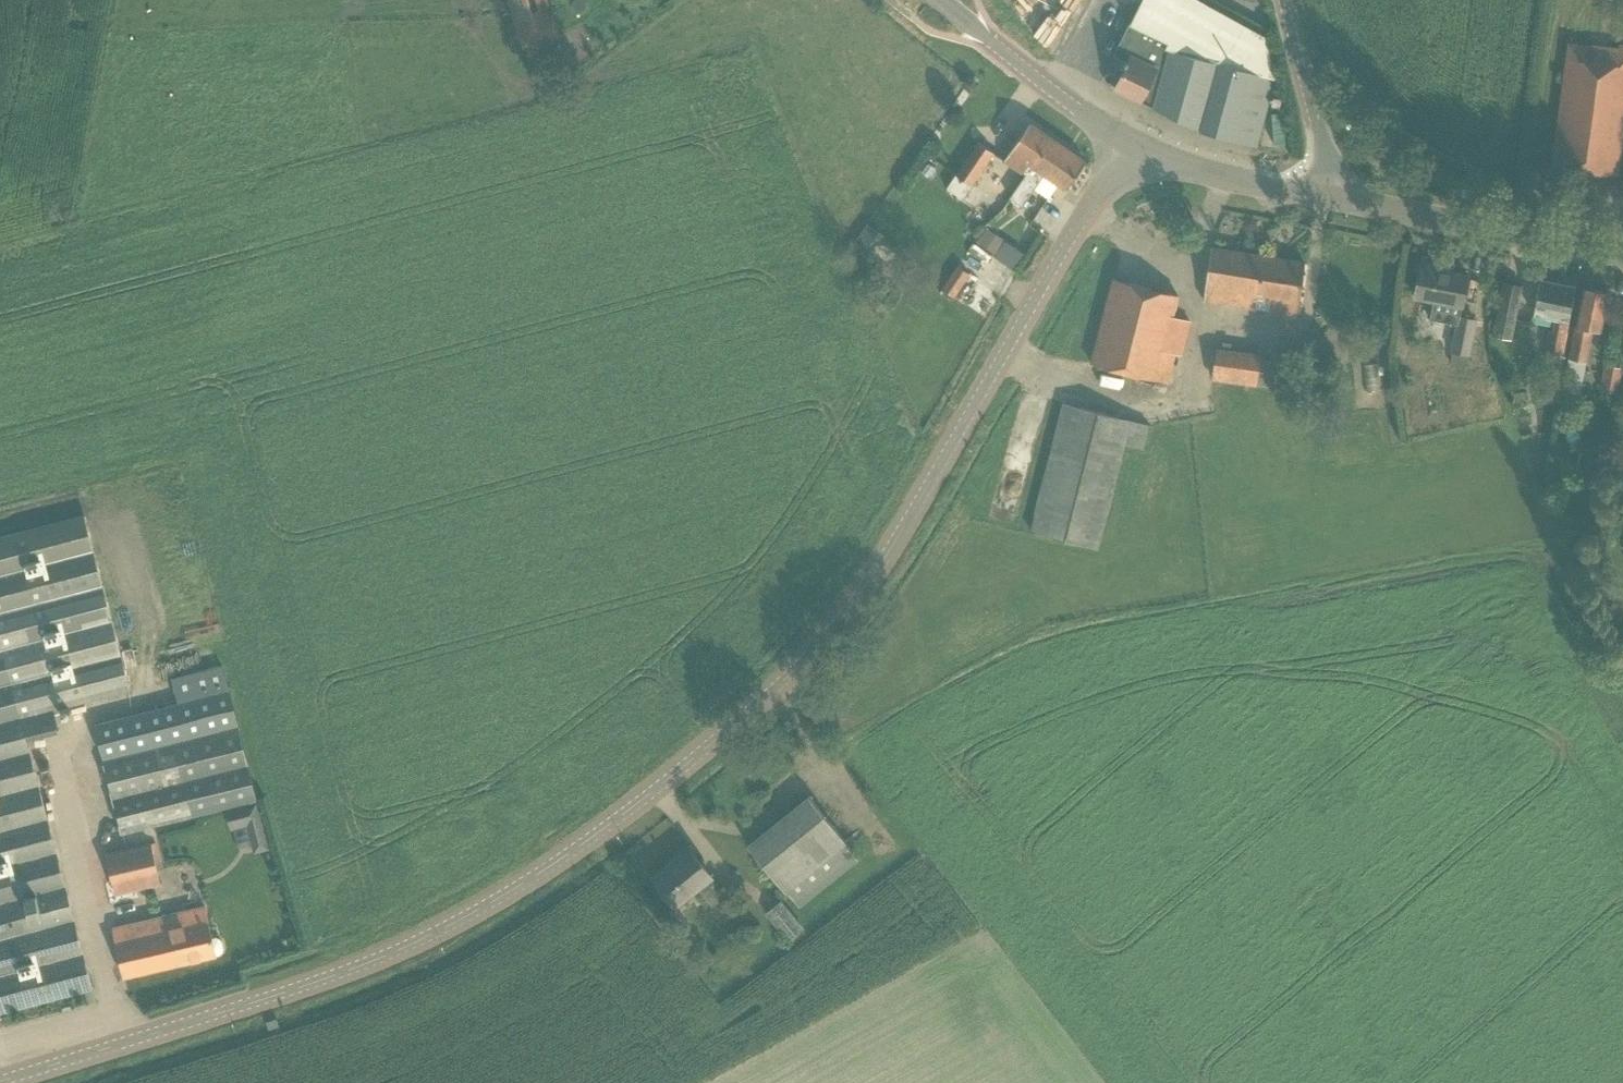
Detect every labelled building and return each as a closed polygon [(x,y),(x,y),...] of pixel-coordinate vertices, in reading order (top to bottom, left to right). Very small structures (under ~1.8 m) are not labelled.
[(517,30),(554,19),(548,0),(508,0),(517,30)] [(1130,24),(1135,27),(1168,43),(1140,101),(1202,131),(1256,146),(1275,75),(1264,36),(1199,0),(1142,0),(1130,24)] [(1126,65),(1115,88),(1140,101),(1168,43),(1135,27),(1123,52),(1130,56),(1128,62),(1125,60),(1124,63),(1126,65)] [(1551,166),(1617,175),(1622,128),(1622,46),(1599,43),(1598,47),(1568,43),(1551,166)] [(1066,189),(1085,161),(1029,123),(1004,159),(1022,171),(1026,174),(1010,198),(1022,206),(1044,174),(1066,189)] [(978,142),(956,174),(946,189),(962,199),(971,185),(993,152),(978,142)] [(971,243),(983,250),(992,234),(981,227),(971,243)] [(1203,300),(1254,308),(1270,310),(1269,313),(1298,316),(1305,263),(1210,247),(1203,300)] [(1459,317),(1467,275),(1439,269),(1440,265),(1421,261),(1414,298),(1433,302),(1430,320),(1457,325),(1452,350),(1478,355),(1485,322),(1459,317)] [(957,266),(941,289),(954,298),(969,274),(957,266)] [(1091,363),(1112,368),(1166,382),(1174,354),(1180,356),(1189,320),(1172,316),(1178,295),(1113,278),(1091,363)] [(1539,279),(1535,301),(1532,314),(1555,318),(1552,330),(1548,329),(1543,353),(1547,354),(1543,373),(1557,375),(1575,286),(1539,279)] [(1511,340),(1521,286),(1502,283),(1492,336),(1511,340)] [(1601,330),(1604,314),(1608,293),(1583,288),(1579,309),(1569,358),(1585,362),(1591,328),(1601,330)] [(1411,311),(1407,335),(1422,338),(1426,314),(1411,311)] [(1211,381),(1256,386),(1260,352),(1215,347),(1211,381)] [(1397,363),(1408,363),(1408,349),(1397,349),(1397,363)] [(1601,389),(1616,392),(1621,369),(1606,366),(1601,389)] [(1031,531),(1052,537),(1095,548),(1122,442),(1140,447),(1146,424),(1064,403),(1031,531)] [(93,988),(21,716),(131,686),(85,514),(0,536),(0,1013),(93,988)] [(179,703),(95,724),(122,834),(193,816),(257,800),(222,666),(173,678),(179,703)] [(748,846),(786,894),(798,909),(859,859),(809,797),(748,846)] [(264,822),(258,801),(225,809),(230,831),(264,822)] [(151,841),(106,852),(116,894),(147,887),(144,874),(158,871),(154,854),(159,852),(157,842),(152,844),(151,841)] [(653,878),(667,895),(675,906),(697,888),(711,905),(724,894),(710,876),(688,847),(674,858),(676,861),(653,878)] [(788,943),(810,924),(785,895),(763,914),(788,943)] [(204,905),(111,928),(124,977),(220,955),(222,952),(224,948),(222,941),(219,938),(216,937),(212,938),(204,905)]
